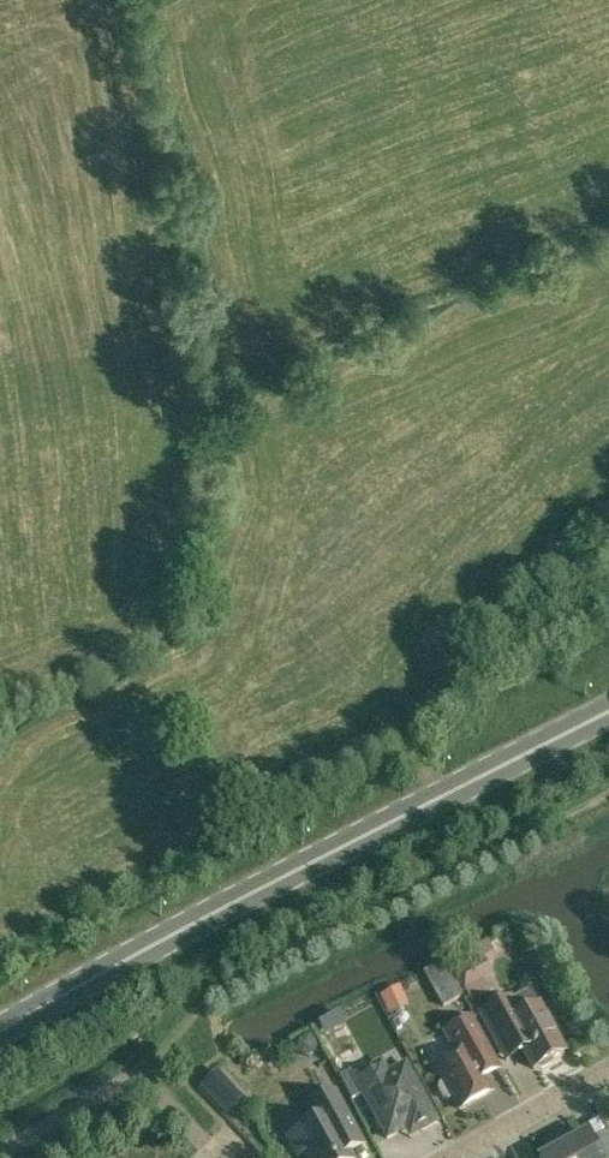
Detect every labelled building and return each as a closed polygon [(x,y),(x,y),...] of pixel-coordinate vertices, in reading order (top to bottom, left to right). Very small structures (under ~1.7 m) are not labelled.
[(481,1014),(492,1035),(506,1060),(524,1051),(533,1069),(537,1067),(542,1069),(550,1064),(552,1059),(564,1052),(562,1048),(563,1044),(558,1036),(555,1035),(538,1006),(520,1016),(510,998),(481,1014)] [(459,1110),(491,1092),(506,1084),(469,1018),(445,1032),(446,1033),(447,1032),(456,1048),(448,1052),(447,1057),(448,1061),(436,1067),(444,1082),(440,1085),(438,1090),(443,1097),(448,1099),(452,1097),(459,1110)] [(410,1137),(437,1122),(405,1064),(387,1074),(381,1062),(354,1077),(387,1138),(405,1128),(410,1137)] [(210,1095),(222,1084),(222,1078),(217,1073),(202,1087),(210,1095)] [(349,1154),(364,1145),(334,1092),(304,1108),(313,1124),(287,1138),(298,1157),(304,1153),(307,1157),(351,1157),(349,1154)] [(568,1157),(599,1157),(586,1134),(562,1147),(568,1157)] [(562,1147),(543,1157),(568,1157),(562,1147)]
